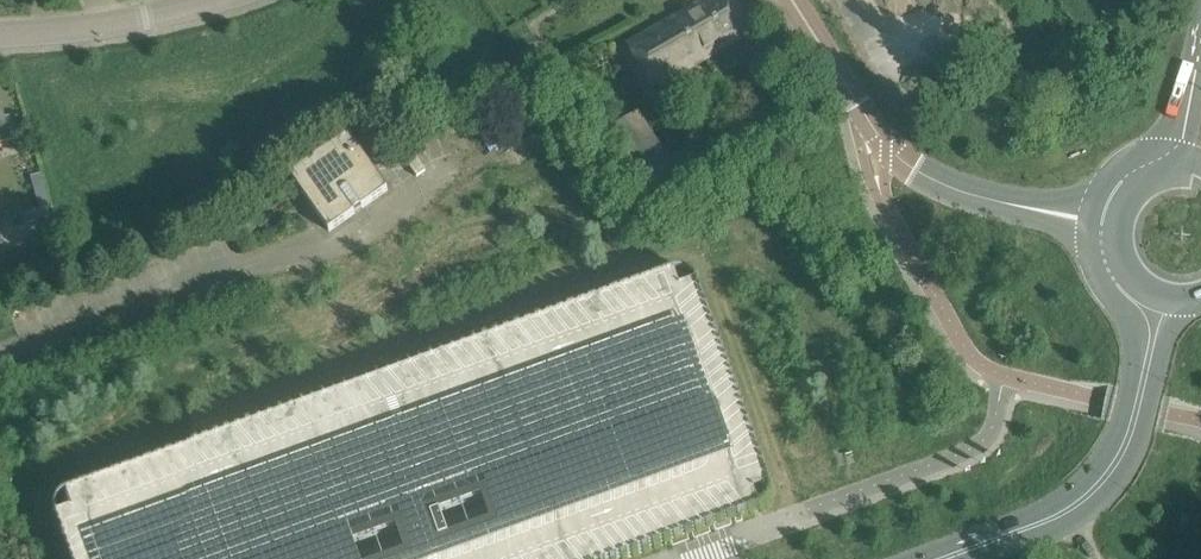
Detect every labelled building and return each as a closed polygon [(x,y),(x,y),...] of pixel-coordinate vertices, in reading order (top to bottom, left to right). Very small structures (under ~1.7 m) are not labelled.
[(648,80),(652,87),(680,71),(681,72),(751,33),(732,0),(707,0),(628,45),(648,80)] [(15,139),(9,118),(4,120),(0,106),(0,144),(15,139)] [(663,160),(632,110),(611,122),(654,192),(695,167),(683,147),(663,160)] [(348,134),(290,177),(329,231),(387,189),(348,134)] [(0,216),(0,231),(1,235),(51,222),(47,205),(0,216)] [(760,510),(764,508),(767,506),(769,503),(771,500),(772,497),(772,496),(772,493),(772,489),(771,486),(749,418),(724,351),(698,284),(697,281),(695,278),(693,276),(691,275),(687,273),(684,272),(681,272),(677,272),(674,273),(470,345),(266,419),(62,494),(59,496),(57,498),(54,501),(52,504),(51,507),(51,511),(51,515),(51,516),(51,518),(65,558),(627,558),(760,510)]
